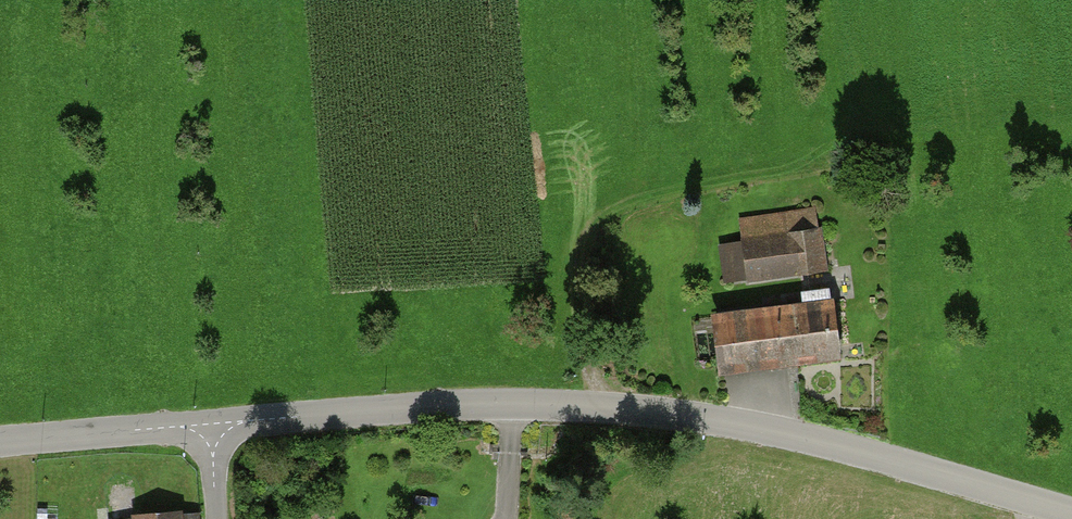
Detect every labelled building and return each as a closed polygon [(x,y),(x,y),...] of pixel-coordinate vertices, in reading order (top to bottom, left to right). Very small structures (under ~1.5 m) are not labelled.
[(823,211),(752,218),(755,244),(726,247),(730,285),(829,275),(823,211)] [(851,299),(726,313),(733,371),(857,357),(851,299)]
